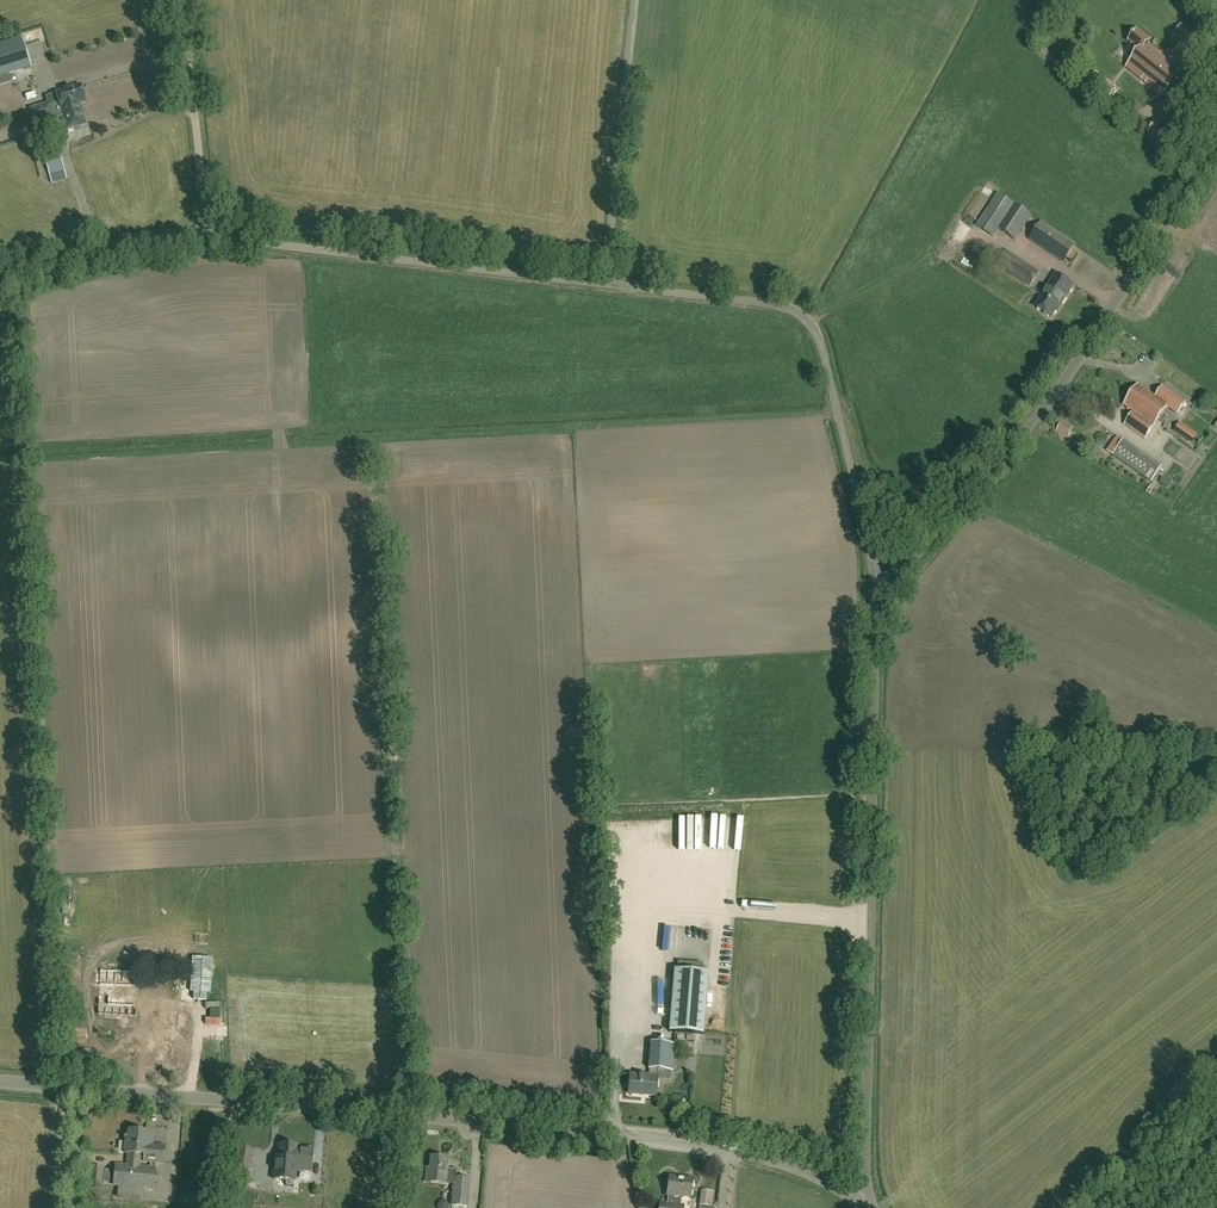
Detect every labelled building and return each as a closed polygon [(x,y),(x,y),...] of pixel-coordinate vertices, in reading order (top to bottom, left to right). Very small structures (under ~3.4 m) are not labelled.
[(1188,46),(1198,38),(1185,24),(1176,32),(1188,46)] [(1162,96),(1182,71),(1147,44),(1150,40),(1138,31),(1129,42),(1140,51),(1127,68),(1162,96)] [(0,45),(0,77),(31,67),(21,38),(0,45)] [(1116,89),(1093,72),(1086,81),(1108,99),(1116,89)] [(85,102),(84,99),(86,99),(84,91),(82,92),(80,86),(56,93),(59,103),(50,105),(49,104),(31,110),(36,126),(54,120),(53,116),(62,114),(67,130),(85,125),(79,104),(85,102)] [(1156,124),(1149,133),(1167,148),(1175,139),(1156,124)] [(56,183),(69,180),(65,162),(52,165),(56,183)] [(993,238),(999,230),(1015,241),(1032,216),(1014,204),(998,193),(976,226),(993,238)] [(1064,262),(1072,250),(1075,246),(1041,223),(1030,240),(1064,262)] [(1031,286),(1039,274),(1007,253),(999,265),(1031,286)] [(1058,311),(1074,287),(1056,275),(1041,297),(1042,298),(1036,307),(1044,313),(1044,314),(1048,317),(1050,316),(1051,318),(1056,310),(1058,311)] [(1124,406),(1133,412),(1124,425),(1145,439),(1168,407),(1178,414),(1185,404),(1163,388),(1156,398),(1138,385),(1124,406)] [(1069,435),(1072,427),(1060,422),(1056,430),(1069,435)] [(1161,469),(1146,458),(1136,472),(1151,483),(1161,469)] [(707,972),(674,970),(669,1032),(703,1035),(707,972)] [(672,1071),(674,1045),(651,1043),(649,1069),(650,1069),(649,1077),(630,1075),(629,1094),(656,1097),(657,1077),(656,1077),(657,1070),(672,1071)] [(148,1132),(144,1133),(129,1132),(128,1142),(126,1142),(125,1154),(129,1154),(127,1167),(115,1166),(113,1185),(118,1186),(117,1199),(141,1201),(142,1188),(153,1189),(155,1169),(138,1168),(139,1155),(142,1156),(142,1164),(164,1166),(165,1146),(154,1145),(155,1134),(148,1134),(148,1132)] [(311,1172),(312,1150),(297,1149),(297,1146),(280,1145),(278,1165),(295,1166),(294,1170),(311,1172)] [(236,1161),(235,1165),(229,1164),(227,1174),(230,1174),(226,1190),(236,1193),(242,1168),(250,1169),(253,1150),(236,1147),(233,1161),(236,1161)] [(469,1179),(454,1178),(454,1179),(449,1179),(450,1176),(450,1170),(447,1170),(448,1159),(432,1158),(430,1174),(427,1173),(426,1183),(446,1184),(453,1185),(451,1207),(467,1207),(469,1179)] [(102,1191),(104,1168),(89,1167),(88,1190),(102,1191)] [(666,1205),(660,1204),(659,1207),(683,1207),(680,1206),(681,1197),(690,1198),(692,1179),(669,1177),(667,1195),(668,1195),(666,1205)] [(713,1192),(701,1190),(699,1206),(700,1206),(712,1207),(713,1192)]
